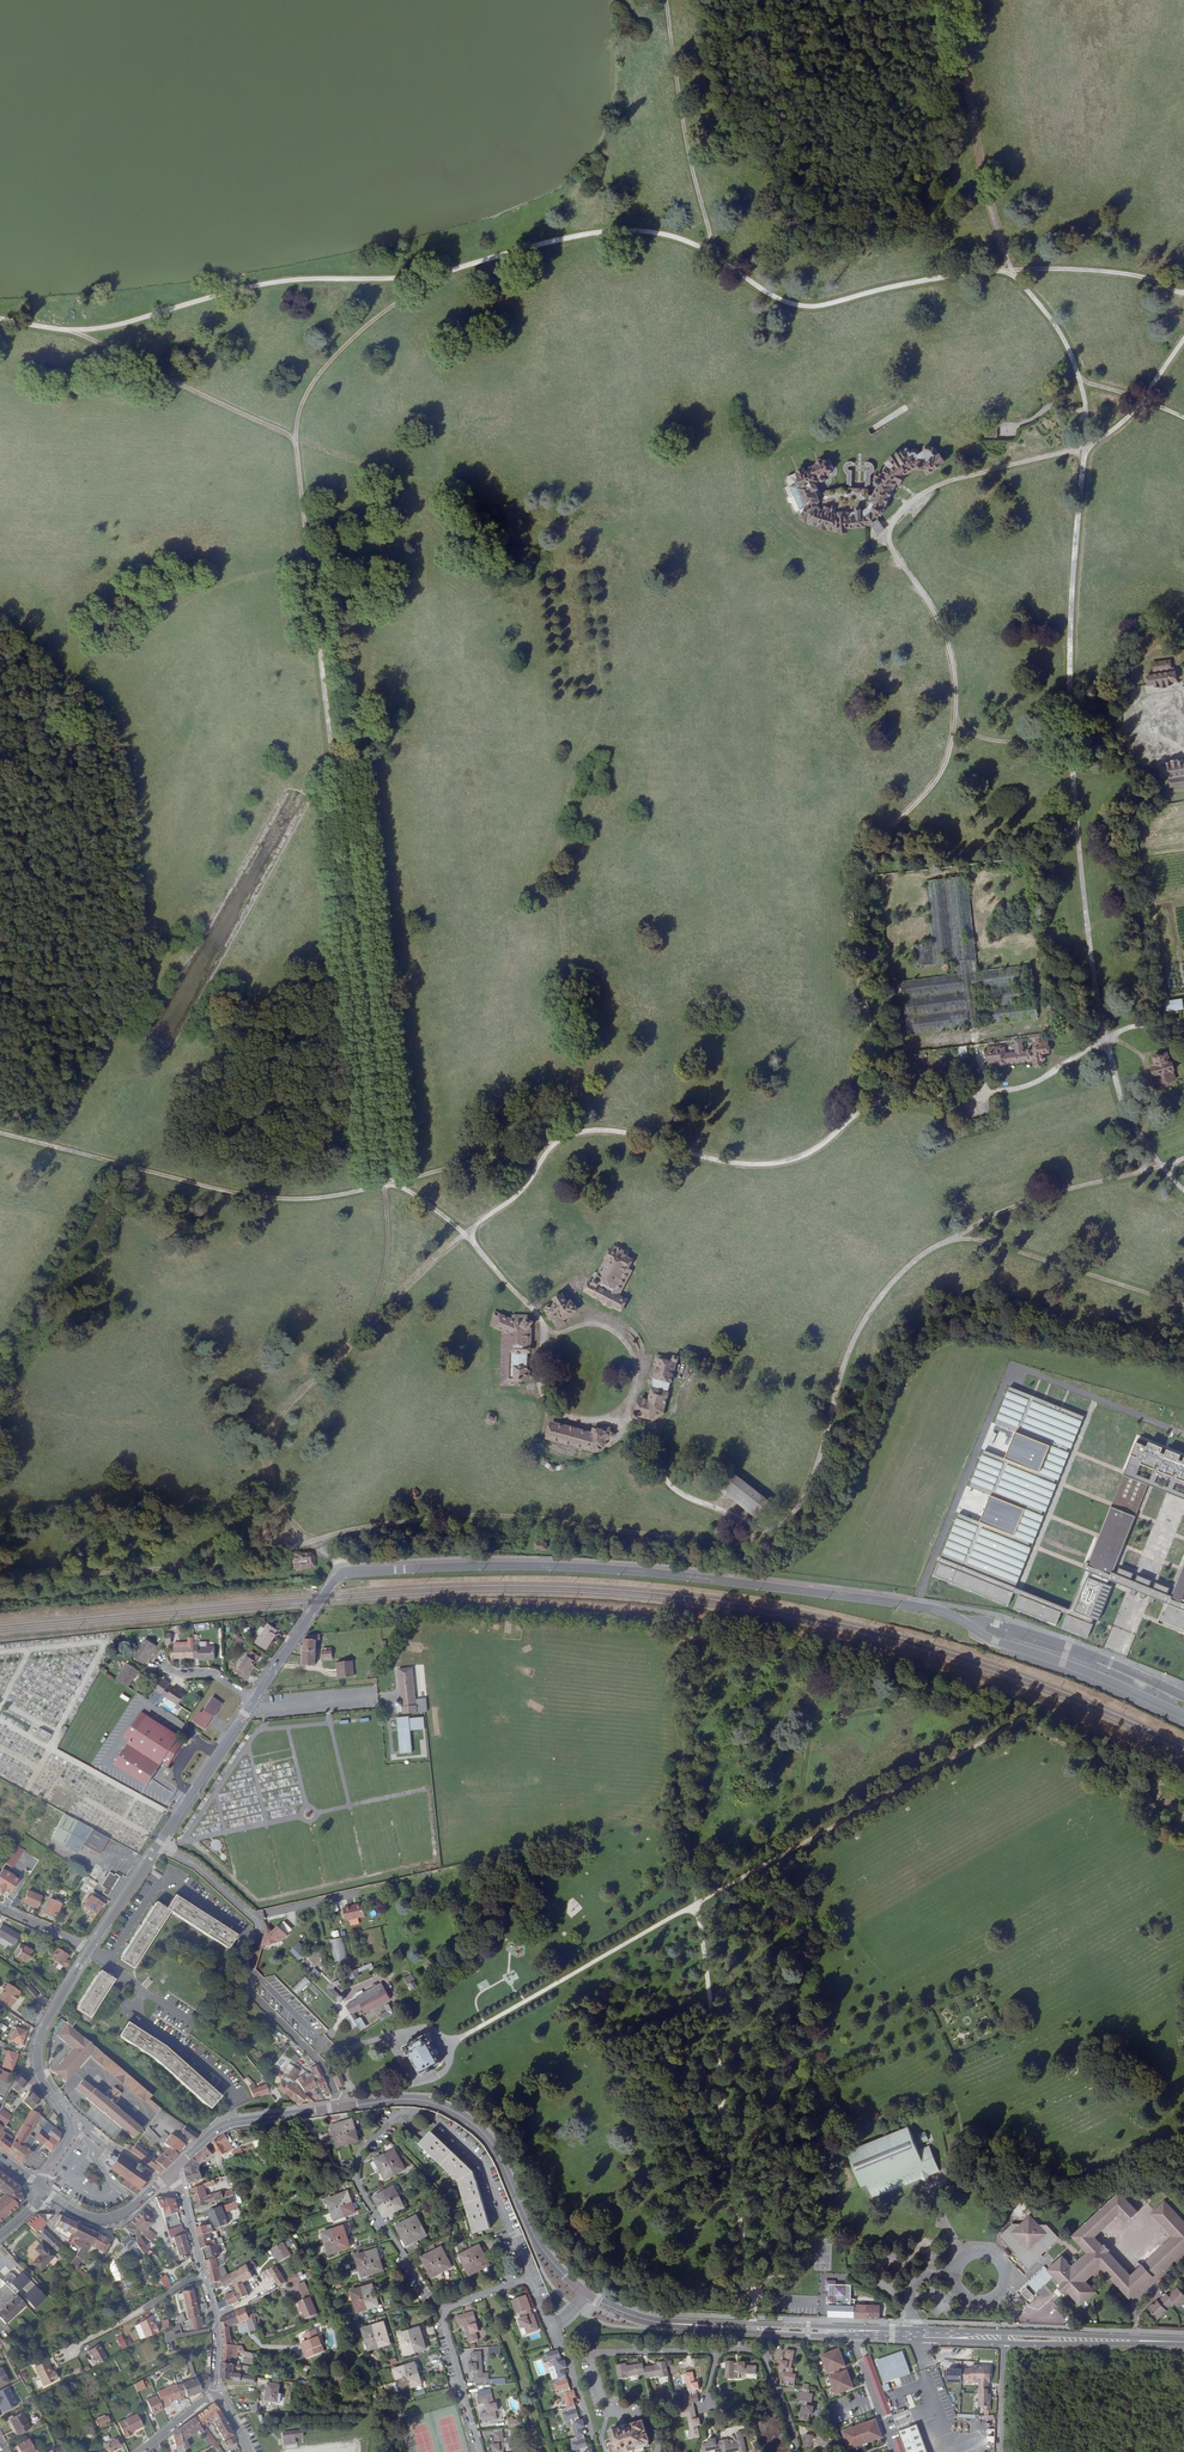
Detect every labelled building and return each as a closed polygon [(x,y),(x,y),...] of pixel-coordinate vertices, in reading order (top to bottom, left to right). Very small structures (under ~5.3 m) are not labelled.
[(1022,412),(1005,411),(1005,423),(1022,423),(1022,412)] [(991,438),(1005,437),(1004,423),(991,423),(991,438)] [(811,521),(822,524),(822,526),(834,529),(844,531),(844,534),(848,535),(849,530),(853,531),(854,529),(871,526),(872,523),(879,521),(884,516),(886,513),(890,513),(892,509),(889,508),(899,487),(903,488),(905,483),(906,484),(911,475),(909,474),(922,466),(923,468),(928,469),(929,465),(934,472),(937,472),(938,473),(941,471),(940,470),(943,468),(944,469),(947,467),(947,466),(952,463),(948,455),(947,455),(943,449),(939,448),(933,447),(931,451),(925,453),(924,450),(919,449),(916,451),(913,447),(897,457),(890,462),(885,472),(884,472),(882,478),(887,481),(877,503),(874,508),(872,508),(871,489),(851,490),(851,493),(847,493),(847,490),(827,489),(826,492),(823,492),(820,481),(824,478),(827,480),(829,479),(831,475),(836,473),(830,460),(820,464),(821,466),(811,471),(809,468),(794,475),(791,485),(794,491),(790,493),(795,501),(793,502),(797,510),(799,509),(803,516),(807,514),(811,521)] [(1176,682),(1181,681),(1180,672),(1179,672),(1178,669),(1176,669),(1175,661),(1164,662),(1164,663),(1157,664),(1159,675),(1151,676),(1153,685),(1159,684),(1159,688),(1164,687),(1164,688),(1171,687),(1171,686),(1176,685),(1176,682)] [(1183,762),(1183,760),(1176,761),(1176,763),(1171,763),(1172,767),(1166,768),(1168,777),(1175,776),(1177,787),(1183,786),(1183,762)] [(969,965),(969,968),(963,969),(964,975),(909,981),(915,1035),(1047,1020),(1044,992),(1014,995),(1012,977),(1042,974),(1041,965),(988,972),(987,966),(976,967),(976,963),(979,963),(978,958),(986,957),(984,937),(976,938),(972,911),(981,911),(976,876),(949,880),(957,940),(943,942),(943,944),(923,945),(925,964),(965,960),(965,965),(969,965)] [(949,880),(936,881),(943,942),(957,940),(949,880)] [(976,938),(984,937),(981,911),(972,911),(976,938)] [(976,967),(987,966),(986,957),(978,958),(979,963),(976,963),(976,967)] [(926,967),(963,962),(963,969),(969,968),(969,965),(965,965),(965,960),(925,964),(926,967)] [(1050,986),(1057,985),(1054,962),(1047,963),(1050,986)] [(1042,974),(1012,977),(1014,995),(1044,992),(1042,974)] [(1183,1014),(1183,1002),(1169,1005),(1170,1012),(1178,1011),(1179,1014),(1183,1014)] [(992,1046),(993,1046),(1022,1042),(1031,1041),(1050,1039),(1050,1034),(991,1042),(992,1046)] [(1032,1052),(1031,1041),(1022,1042),(1023,1053),(1011,1055),(1009,1045),(1001,1046),(1001,1049),(993,1050),(994,1062),(1003,1061),(1004,1066),(1041,1062),(1041,1068),(1044,1068),(1044,1070),(1047,1070),(1047,1068),(1050,1067),(1050,1061),(1054,1061),(1054,1055),(1057,1055),(1055,1042),(1049,1043),(1049,1046),(1043,1046),(1043,1051),(1032,1052)] [(1168,1086),(1183,1081),(1176,1055),(1162,1059),(1165,1070),(1161,1071),(1163,1080),(1166,1079),(1168,1086)] [(936,1081),(935,1073),(909,1076),(910,1084),(936,1081)] [(620,1291),(633,1266),(634,1266),(639,1258),(632,1254),(632,1253),(627,1250),(628,1248),(624,1246),(623,1248),(620,1246),(619,1248),(617,1247),(613,1257),(614,1257),(606,1272),(602,1270),(594,1287),(596,1290),(628,1307),(633,1298),(626,1294),(620,1291)] [(620,1291),(626,1294),(639,1268),(634,1266),(633,1266),(620,1291)] [(516,1387),(516,1380),(524,1381),(528,1380),(529,1331),(532,1326),(528,1323),(526,1325),(516,1324),(512,1323),(501,1318),(502,1318),(496,1315),(494,1320),(499,1322),(496,1330),(503,1333),(506,1334),(504,1379),(503,1379),(503,1386),(516,1387)] [(491,1327),(496,1330),(499,1322),(494,1320),(491,1327)] [(659,1414),(671,1407),(683,1356),(684,1356),(685,1353),(681,1353),(681,1355),(664,1351),(660,1369),(659,1369),(656,1378),(661,1379),(657,1396),(650,1395),(646,1407),(645,1407),(643,1407),(643,1408),(642,1410),(643,1411),(644,1411),(645,1412),(646,1411),(659,1414)] [(1169,1602),(1161,1618),(1169,1622),(1174,1624),(1179,1626),(1183,1628),(1183,1565),(1172,1594),(1169,1593),(1154,1587),(1150,1586),(1136,1580),(1132,1578),(1117,1572),(1113,1570),(1123,1547),(1099,1537),(1089,1562),(1086,1561),(1083,1568),(1086,1569),(1070,1608),(1015,1586),(1031,1547),(1029,1546),(1031,1541),(1033,1542),(1044,1515),(1041,1514),(1043,1510),(1046,1511),(1057,1484),(1055,1483),(1056,1478),(1059,1479),(1070,1452),(1067,1451),(1069,1446),(1072,1447),(1085,1416),(1011,1385),(996,1422),(1017,1430),(1006,1457),(985,1449),(970,1485),(991,1494),(980,1521),(959,1512),(934,1572),(1008,1602),(1013,1589),(1019,1592),(1014,1604),(1055,1621),(1060,1609),(1066,1611),(1061,1624),(1086,1634),(1092,1621),(1094,1616),(1098,1618),(1112,1584),(1108,1582),(1110,1577),(1132,1587),(1130,1592),(1135,1593),(1137,1589),(1141,1591),(1139,1595),(1144,1597),(1146,1593),(1151,1594),(1149,1599),(1154,1601),(1156,1597),(1169,1602)] [(492,1412),(483,1420),(489,1427),(498,1419),(492,1412)] [(552,1423),(548,1438),(595,1450),(603,1445),(605,1439),(613,1435),(608,1429),(602,1432),(593,1429),(592,1433),(552,1423)] [(1139,1437),(1126,1468),(1138,1473),(1142,1462),(1155,1467),(1151,1478),(1156,1480),(1158,1475),(1171,1480),(1169,1485),(1174,1488),(1176,1483),(1183,1486),(1183,1455),(1139,1437)] [(1183,1497),(1183,1486),(1176,1483),(1174,1488),(1169,1485),(1171,1480),(1158,1475),(1156,1480),(1151,1478),(1155,1467),(1142,1462),(1138,1473),(1126,1468),(1112,1505),(1122,1510),(1111,1537),(1101,1533),(1099,1537),(1123,1547),(1137,1510),(1127,1506),(1138,1478),(1149,1483),(1183,1497)] [(767,1509),(778,1490),(738,1468),(727,1487),(767,1509)] [(1137,1510),(1149,1483),(1138,1478),(1127,1506),(1137,1510)] [(414,1497),(419,1492),(415,1488),(409,1493),(414,1497)] [(1122,1510),(1112,1505),(1101,1533),(1111,1537),(1122,1510)] [(544,1549),(543,1540),(531,1539),(531,1550),(544,1549)] [(315,1557),(314,1551),(300,1551),(302,1571),(312,1571),(311,1566),(319,1565),(319,1556),(315,1557)] [(1120,1565),(1117,1572),(1132,1578),(1134,1571),(1120,1565)] [(1139,1573),(1136,1580),(1150,1586),(1153,1579),(1139,1573)] [(1157,1580),(1154,1587),(1169,1593),(1171,1586),(1157,1580)] [(274,1641),(273,1640),(278,1633),(280,1629),(272,1623),(259,1643),(269,1650),(274,1641)] [(321,1636),(307,1637),(306,1639),(304,1666),(317,1667),(318,1642),(322,1642),(321,1636)] [(151,1661),(159,1647),(148,1639),(136,1657),(146,1664),(149,1660),(151,1661)] [(176,1649),(176,1659),(197,1659),(196,1647),(196,1639),(192,1640),(192,1644),(192,1648),(177,1649),(176,1649)] [(202,1648),(202,1647),(196,1647),(197,1659),(197,1660),(201,1659),(201,1661),(209,1661),(209,1659),(218,1659),(218,1648),(202,1648)] [(238,1675),(247,1681),(251,1676),(249,1674),(255,1666),(257,1663),(249,1657),(240,1669),(241,1670),(238,1675)] [(343,1678),(357,1676),(355,1661),(341,1662),(343,1678)] [(143,1671),(130,1663),(119,1678),(131,1686),(139,1675),(140,1675),(143,1671)] [(403,1714),(417,1713),(416,1699),(413,1668),(398,1669),(402,1701),(399,1701),(396,1701),(396,1707),(403,1707),(403,1714)] [(167,1679),(160,1690),(167,1695),(171,1687),(174,1683),(167,1679)] [(178,1686),(175,1690),(171,1687),(167,1695),(182,1705),(189,1694),(178,1686)] [(196,1722),(208,1730),(211,1724),(208,1723),(214,1715),(216,1717),(217,1717),(225,1705),(214,1697),(204,1713),(202,1712),(196,1722)] [(427,1712),(426,1698),(416,1699),(417,1713),(427,1712)] [(179,1710),(167,1702),(164,1706),(176,1714),(179,1710)] [(133,1742),(118,1764),(150,1785),(153,1780),(166,1761),(170,1764),(186,1742),(181,1739),(182,1737),(145,1712),(128,1738),(133,1742)] [(398,1729),(401,1753),(412,1752),(409,1725),(410,1725),(411,1729),(425,1728),(423,1716),(410,1718),(410,1723),(409,1723),(408,1716),(397,1717),(397,1719),(398,1729)] [(51,1736),(40,1731),(36,1737),(47,1743),(51,1736)] [(79,1853),(94,1831),(66,1815),(53,1839),(79,1853)] [(111,1840),(94,1831),(79,1853),(80,1853),(84,1845),(100,1856),(111,1840)] [(14,1868),(27,1877),(36,1863),(27,1857),(20,1866),(16,1864),(14,1868)] [(15,1861),(11,1859),(0,1875),(0,1876),(4,1878),(15,1861)] [(108,1898),(112,1891),(111,1890),(107,1888),(114,1877),(110,1874),(101,1887),(106,1890),(103,1894),(108,1898)] [(111,1890),(118,1880),(114,1877),(107,1888),(111,1890)] [(87,1880),(84,1885),(93,1892),(98,1884),(89,1878),(87,1880)] [(45,1896),(49,1898),(51,1894),(53,1891),(49,1889),(45,1896)] [(38,1909),(42,1898),(29,1892),(24,1903),(38,1909)] [(49,1898),(48,1899),(43,1906),(48,1909),(47,1913),(57,1918),(62,1906),(52,1901),(52,1899),(53,1895),(51,1894),(49,1898)] [(88,1901),(89,1901),(85,1907),(97,1916),(104,1906),(101,1903),(102,1901),(94,1895),(92,1898),(91,1897),(88,1901)] [(21,1900),(17,1898),(16,1901),(11,1907),(18,1910),(19,1908),(17,1908),(21,1900)] [(238,1937),(177,1898),(168,1911),(158,1905),(121,1962),(135,1971),(172,1913),(230,1950),(235,1941),(237,1942),(239,1938),(238,1937)] [(365,1917),(362,1905),(343,1909),(346,1921),(365,1917)] [(67,1922),(72,1914),(68,1911),(62,1919),(67,1922)] [(287,1923),(275,1934),(283,1943),(295,1931),(287,1923)] [(14,1946),(20,1934),(3,1926),(0,1931),(0,1938),(14,1946)] [(270,1929),(265,1947),(283,1943),(275,1934),(270,1929)] [(342,1937),(329,1940),(334,1962),(347,1959),(342,1937)] [(19,1958),(28,1964),(35,1953),(21,1945),(16,1954),(20,1956),(19,1958)] [(293,1953),(301,1962),(307,1956),(302,1952),(298,1948),(293,1953)] [(67,1973),(72,1964),(67,1961),(69,1958),(58,1951),(52,1961),(57,1964),(55,1969),(56,1969),(54,1972),(59,1975),(62,1970),(67,1973)] [(309,1973),(315,1978),(320,1973),(314,1968),(309,1973)] [(363,1977),(361,1973),(361,1971),(352,1974),(353,1976),(352,1976),(354,1980),(355,1980),(355,1982),(363,1979),(363,1977)] [(91,2020),(116,1982),(102,1973),(77,2011),(91,2020)] [(410,1991),(418,1986),(410,1974),(403,1978),(410,1991)] [(20,1981),(19,1982),(22,1985),(27,1981),(21,1975),(18,1978),(20,1981)] [(322,1976),(316,1983),(323,1988),(328,1981),(322,1976)] [(297,1994),(311,1983),(305,1977),(292,1988),(297,1994)] [(146,1988),(152,1983),(149,1979),(143,1984),(146,1988)] [(40,1997),(27,1981),(22,1985),(35,2001),(40,1997)] [(333,1992),(337,1996),(340,1993),(336,1989),(339,1986),(336,1983),(331,1987),(335,1990),(333,1992)] [(20,1993),(8,1985),(0,1997),(0,2001),(11,2008),(20,1993)] [(393,2001),(385,1985),(374,1991),(382,2006),(393,2001)] [(355,2016),(349,2019),(355,2029),(361,2026),(359,2021),(361,2020),(358,2014),(366,2010),(368,2014),(382,2006),(374,1991),(360,1999),(361,2001),(348,2008),(355,2016)] [(391,2013),(384,2018),(385,2021),(395,2016),(395,2015),(395,2013),(395,2011),(391,2013)] [(68,2024),(69,2025),(74,2029),(78,2023),(72,2019),(68,2024)] [(365,2032),(370,2029),(367,2023),(361,2026),(362,2026),(365,2032)] [(212,2109),(223,2097),(167,2048),(129,2024),(120,2038),(159,2063),(212,2109)] [(59,2076),(64,2080),(68,2084),(85,2063),(89,2059),(92,2056),(98,2049),(74,2029),(69,2025),(59,2036),(75,2050),(55,2072),(59,2076)] [(11,2042),(22,2046),(28,2033),(17,2028),(11,2042)] [(406,2049),(411,2057),(412,2056),(422,2075),(429,2071),(431,2074),(437,2070),(436,2068),(443,2064),(432,2045),(434,2044),(428,2035),(421,2040),(419,2038),(412,2042),(414,2044),(406,2049)] [(109,2071),(115,2064),(98,2049),(92,2056),(109,2071)] [(3,2067),(13,2071),(18,2056),(4,2050),(2,2055),(7,2056),(3,2067)] [(301,2060),(293,2052),(289,2057),(297,2064),(301,2060)] [(126,2086),(132,2079),(115,2064),(109,2071),(126,2086)] [(326,2081),(319,2066),(311,2070),(312,2072),(314,2071),(318,2080),(316,2081),(322,2091),(325,2090),(328,2096),(331,2094),(326,2081)] [(283,2075),(287,2079),(294,2084),(301,2072),(295,2068),(289,2076),(285,2073),(283,2075)] [(345,2085),(339,2071),(333,2074),(339,2088),(345,2085)] [(11,2075),(5,2073),(0,2079),(0,2080),(5,2083),(11,2075)] [(17,2076),(17,2077),(11,2089),(19,2095),(21,2092),(26,2084),(25,2083),(17,2076)] [(299,2080),(306,2094),(318,2088),(313,2078),(308,2081),(306,2076),(299,2080)] [(139,2097),(145,2090),(132,2079),(126,2086),(139,2097)] [(255,2099),(275,2091),(270,2084),(257,2089),(256,2086),(255,2087),(253,2084),(248,2079),(245,2081),(250,2086),(255,2099)] [(78,2090),(89,2099),(88,2100),(135,2140),(143,2130),(121,2111),(121,2110),(116,2106),(125,2095),(121,2092),(118,2089),(109,2099),(108,2098),(107,2099),(85,2081),(78,2090)] [(26,2096),(31,2089),(26,2084),(21,2092),(26,2096)] [(282,2085),(279,2089),(294,2101),(301,2092),(289,2084),(286,2088),(282,2085)] [(32,2111),(38,2104),(41,2098),(32,2089),(23,2102),(32,2111)] [(151,2100),(153,2097),(145,2090),(139,2097),(159,2115),(162,2111),(151,2100)] [(302,2107),(307,2100),(312,2105),(316,2105),(308,2097),(307,2098),(301,2092),(294,2101),(294,2102),(302,2107)] [(3,2124),(7,2127),(13,2118),(2,2110),(2,2111),(0,2114),(0,2129),(3,2124)] [(25,2116),(18,2110),(16,2112),(18,2114),(23,2119),(25,2116)] [(23,2125),(21,2129),(30,2134),(31,2135),(33,2131),(34,2128),(36,2130),(34,2133),(37,2135),(38,2134),(42,2130),(43,2129),(36,2125),(40,2117),(41,2116),(32,2111),(23,2125)] [(195,2133),(162,2111),(159,2115),(158,2118),(190,2140),(195,2133)] [(40,2117),(36,2125),(43,2129),(43,2130),(48,2124),(48,2123),(40,2117)] [(10,2144),(12,2141),(14,2138),(8,2134),(11,2130),(9,2128),(15,2119),(13,2118),(7,2127),(3,2133),(7,2135),(0,2144),(0,2149),(7,2154),(12,2146),(10,2144)] [(340,2150),(361,2143),(354,2123),(333,2129),(340,2150)] [(60,2139),(61,2134),(48,2124),(43,2130),(43,2129),(42,2130),(51,2138),(58,2144),(60,2139)] [(911,2127),(850,2153),(863,2186),(869,2183),(874,2197),(921,2177),(929,2180),(931,2173),(942,2169),(932,2145),(921,2150),(911,2127)] [(155,2146),(161,2140),(150,2128),(145,2136),(155,2146)] [(51,2138),(42,2130),(38,2134),(37,2135),(35,2139),(31,2135),(30,2134),(21,2129),(14,2143),(25,2149),(26,2147),(24,2146),(25,2145),(31,2149),(37,2140),(44,2147),(51,2138)] [(931,2139),(928,2131),(921,2134),(924,2142),(931,2139)] [(433,2134),(421,2147),(461,2184),(475,2235),(492,2231),(476,2174),(433,2134)] [(229,2153),(224,2145),(230,2141),(227,2135),(217,2142),(214,2144),(222,2157),(229,2153)] [(167,2143),(172,2148),(164,2155),(173,2164),(181,2157),(179,2155),(185,2148),(173,2136),(167,2143)] [(52,2153),(58,2144),(51,2138),(44,2147),(52,2153)] [(32,2154),(29,2151),(25,2149),(14,2143),(12,2141),(10,2144),(12,2146),(7,2154),(21,2164),(25,2164),(32,2154)] [(230,2141),(224,2145),(229,2153),(235,2149),(230,2141)] [(129,2147),(126,2145),(124,2148),(133,2153),(136,2149),(130,2145),(129,2147)] [(158,2161),(138,2146),(136,2149),(133,2153),(138,2157),(153,2168),(161,2175),(173,2164),(164,2155),(158,2161)] [(234,2152),(236,2158),(246,2154),(243,2148),(234,2152)] [(215,2156),(210,2149),(198,2159),(202,2165),(203,2166),(215,2156)] [(255,2159),(268,2153),(266,2149),(254,2154),(255,2159)] [(387,2182),(407,2172),(397,2152),(377,2163),(387,2182)] [(126,2163),(127,2162),(126,2161),(125,2162),(120,2159),(122,2157),(120,2156),(118,2158),(113,2154),(104,2166),(109,2170),(108,2171),(110,2172),(110,2171),(119,2177),(118,2178),(119,2179),(120,2178),(126,2182),(122,2187),(135,2196),(139,2191),(141,2192),(142,2191),(140,2189),(147,2180),(149,2181),(150,2180),(148,2179),(149,2177),(148,2177),(150,2174),(138,2165),(135,2169),(133,2167),(133,2166),(132,2165),(131,2166),(126,2163)] [(266,2171),(275,2168),(270,2155),(261,2158),(266,2171)] [(133,2167),(135,2169),(138,2165),(129,2158),(126,2161),(127,2162),(126,2163),(131,2166),(132,2165),(133,2166),(133,2167)] [(186,2170),(189,2178),(199,2173),(196,2167),(202,2165),(198,2159),(186,2170)] [(196,2167),(199,2173),(203,2180),(205,2180),(200,2168),(203,2166),(202,2165),(196,2167)] [(20,2207),(23,2205),(19,2189),(0,2173),(0,2190),(3,2192),(2,2193),(5,2196),(0,2200),(0,2225),(20,2207)] [(199,2173),(189,2178),(191,2184),(203,2180),(199,2173)] [(237,2182),(234,2174),(229,2176),(232,2184),(237,2182)] [(216,2182),(194,2190),(197,2202),(209,2199),(209,2198),(207,2190),(217,2186),(216,2182)] [(385,2218),(405,2208),(395,2190),(376,2200),(385,2218)] [(1139,2210),(1120,2190),(1072,2234),(1087,2252),(1073,2265),(1063,2254),(1047,2268),(1054,2275),(1061,2284),(1067,2290),(1081,2305),(1096,2290),(1087,2280),(1101,2267),(1130,2298),(1154,2276),(1156,2278),(1183,2252),(1183,2219),(1166,2199),(1155,2210),(1176,2234),(1173,2237),(1131,2275),(1109,2251),(1110,2250),(1105,2243),(1103,2245),(1095,2236),(1119,2214),(1126,2222),(1139,2210)] [(215,2196),(217,2203),(237,2197),(235,2193),(234,2191),(224,2195),(223,2193),(215,2196)] [(238,2203),(239,2206),(244,2204),(240,2191),(235,2193),(237,2197),(238,2203)] [(334,2222),(356,2216),(349,2194),(328,2201),(334,2222)] [(217,2203),(215,2196),(209,2198),(209,2199),(197,2202),(198,2209),(217,2203)] [(160,2211),(163,2220),(178,2214),(174,2202),(168,2200),(156,2202),(159,2212),(160,2211)] [(230,2225),(226,2215),(240,2209),(239,2206),(238,2203),(210,2213),(218,2230),(230,2225)] [(142,2215),(130,2225),(141,2237),(145,2233),(147,2232),(152,2226),(150,2223),(155,2219),(147,2210),(142,2215)] [(1176,2234),(1155,2210),(1151,2213),(1173,2237),(1176,2234)] [(1013,2222),(1008,2227),(999,2235),(1011,2248),(1016,2253),(1014,2254),(1028,2269),(1044,2255),(1042,2253),(1056,2241),(1053,2239),(1058,2234),(1048,2224),(1038,2224),(1030,2215),(1023,2222),(1013,2222)] [(28,2224),(40,2238),(44,2231),(42,2229),(43,2229),(52,2216),(37,2217),(28,2224)] [(61,2216),(55,2227),(72,2235),(77,2225),(78,2224),(71,2221),(66,2219),(61,2216)] [(409,2248),(428,2238),(418,2218),(398,2228),(409,2248)] [(85,2242),(86,2243),(91,2232),(77,2225),(72,2235),(79,2239),(74,2246),(80,2250),(85,2242)] [(127,2237),(134,2244),(138,2251),(141,2255),(145,2261),(150,2257),(139,2240),(141,2237),(130,2225),(123,2232),(127,2237)] [(216,2233),(216,2231),(214,2228),(199,2231),(201,2237),(216,2233)] [(40,2238),(56,2253),(61,2247),(43,2229),(42,2229),(44,2231),(40,2238)] [(185,2237),(182,2229),(168,2235),(171,2242),(185,2237)] [(331,2256),(352,2250),(346,2229),(325,2236),(331,2256)] [(104,2253),(110,2242),(91,2232),(86,2243),(85,2242),(80,2250),(79,2251),(74,2258),(80,2262),(91,2246),(104,2253)] [(141,2237),(145,2240),(150,2234),(147,2232),(145,2233),(141,2237)] [(207,2249),(220,2246),(227,2243),(231,2242),(230,2236),(220,2241),(217,2233),(216,2233),(201,2237),(204,2250),(207,2249)] [(156,2239),(150,2234),(145,2240),(151,2245),(156,2239)] [(125,2253),(129,2249),(134,2255),(137,2257),(141,2255),(138,2251),(134,2244),(127,2237),(119,2245),(120,2247),(105,2265),(107,2271),(119,2258),(121,2259),(123,2257),(121,2255),(124,2251),(125,2253)] [(190,2255),(185,2237),(175,2241),(180,2258),(190,2255)] [(282,2263),(292,2256),(285,2242),(274,2250),(282,2263)] [(32,2265),(39,2272),(42,2270),(44,2268),(53,2259),(40,2246),(35,2252),(39,2258),(32,2265)] [(220,2246),(207,2249),(210,2259),(222,2256),(220,2246)] [(471,2277),(491,2266),(480,2248),(461,2258),(471,2277)] [(1008,2256),(1011,2253),(1006,2248),(1003,2250),(1008,2256)] [(434,2279),(453,2269),(443,2250),(424,2259),(434,2279)] [(363,2279),(385,2273),(378,2252),(357,2258),(363,2279)] [(227,2265),(224,2256),(218,2259),(221,2267),(227,2265)] [(76,2268),(80,2262),(74,2258),(74,2259),(69,2266),(74,2271),(76,2268)] [(108,2272),(111,2278),(118,2294),(132,2288),(119,2258),(107,2271),(108,2272)] [(209,2271),(221,2268),(221,2267),(218,2259),(207,2263),(206,2263),(209,2271)] [(252,2273),(259,2268),(255,2261),(249,2265),(252,2273)] [(108,2272),(107,2271),(105,2265),(98,2268),(101,2275),(108,2272)] [(254,2278),(252,2273),(249,2265),(232,2276),(235,2283),(237,2288),(245,2283),(254,2278)] [(1055,2277),(1047,2268),(1045,2266),(1029,2280),(1029,2281),(1039,2292),(1055,2277)] [(232,2276),(224,2280),(221,2267),(221,2268),(209,2271),(212,2285),(214,2285),(215,2290),(215,2291),(221,2289),(220,2284),(223,2283),(223,2285),(225,2285),(226,2288),(235,2283),(232,2276)] [(286,2284),(289,2283),(285,2277),(283,2273),(279,2267),(271,2272),(270,2270),(267,2272),(270,2277),(274,2274),(276,2279),(279,2282),(279,2284),(281,2286),(284,2285),(285,2286),(287,2285),(286,2284)] [(76,2268),(74,2271),(84,2281),(86,2278),(76,2268)] [(296,2276),(291,2278),(292,2281),(303,2276),(301,2273),(296,2275),(296,2276)] [(36,2290),(39,2287),(28,2276),(25,2278),(22,2275),(17,2280),(13,2276),(9,2276),(2,2283),(16,2297),(23,2291),(27,2296),(23,2299),(34,2311),(46,2301),(36,2290)] [(293,2285),(308,2278),(307,2275),(303,2276),(292,2281),(293,2285)] [(170,2285),(165,2278),(159,2282),(164,2289),(166,2292),(171,2288),(169,2286),(170,2285)] [(227,2297),(228,2300),(231,2307),(241,2303),(241,2301),(250,2297),(245,2283),(237,2288),(239,2292),(227,2297)] [(304,2299),(312,2296),(307,2283),(299,2286),(304,2299)] [(1067,2290),(1061,2284),(1058,2287),(1063,2293),(1067,2290)] [(851,2285),(829,2285),(828,2297),(826,2297),(826,2303),(828,2303),(828,2305),(854,2306),(854,2299),(851,2299),(851,2285)] [(1169,2297),(1174,2302),(1179,2306),(1183,2301),(1183,2293),(1178,2286),(1173,2291),(1174,2293),(1169,2297)] [(358,2316),(380,2309),(373,2288),(352,2295),(358,2316)] [(1030,2301),(1035,2296),(1029,2288),(1023,2293),(1030,2301)] [(192,2291),(182,2293),(183,2295),(184,2301),(189,2321),(198,2317),(192,2291)] [(1166,2293),(1159,2300),(1167,2309),(1174,2302),(1169,2297),(1166,2293)] [(531,2312),(533,2312),(528,2297),(514,2303),(524,2331),(527,2330),(530,2337),(541,2332),(535,2317),(533,2317),(531,2312)] [(312,2298),(300,2303),(302,2308),(304,2313),(307,2320),(319,2315),(312,2298)] [(26,2308),(17,2299),(0,2315),(0,2321),(5,2327),(26,2308)] [(219,2303),(221,2311),(231,2307),(228,2300),(219,2303)] [(1168,2311),(1167,2309),(1159,2300),(1154,2305),(1153,2303),(1148,2307),(1158,2319),(1168,2311)] [(854,2306),(828,2305),(828,2317),(854,2318),(854,2306)] [(200,2316),(208,2312),(206,2306),(198,2308),(200,2316)] [(880,2318),(880,2307),(854,2306),(854,2318),(880,2318)] [(243,2324),(249,2321),(258,2317),(257,2313),(250,2316),(247,2309),(238,2312),(243,2324)] [(233,2327),(233,2328),(243,2324),(238,2312),(232,2315),(229,2317),(226,2318),(223,2319),(223,2324),(225,2323),(229,2328),(233,2327)] [(177,2323),(184,2320),(182,2313),(175,2316),(177,2323)] [(479,2335),(481,2334),(475,2313),(458,2318),(461,2328),(465,2327),(471,2345),(481,2342),(479,2335)] [(199,2319),(198,2317),(189,2321),(185,2323),(187,2328),(189,2327),(190,2333),(201,2330),(201,2329),(199,2319)] [(249,2321),(253,2334),(262,2330),(262,2329),(260,2324),(258,2317),(249,2321)] [(146,2339),(159,2334),(157,2328),(156,2329),(155,2326),(152,2318),(140,2322),(146,2339)] [(146,2339),(140,2323),(135,2325),(142,2341),(146,2339)] [(225,2323),(223,2324),(226,2346),(237,2346),(235,2342),(233,2328),(233,2327),(229,2328),(225,2323)] [(370,2353),(391,2346),(385,2325),(364,2332),(370,2353)] [(307,2352),(309,2358),(327,2351),(319,2329),(306,2334),(308,2340),(306,2341),(306,2343),(310,2351),(307,2352)] [(406,2358),(427,2351),(421,2330),(400,2337),(406,2358)] [(123,2338),(126,2346),(131,2344),(127,2336),(123,2338)] [(98,2366),(108,2360),(100,2346),(89,2352),(91,2357),(93,2356),(98,2366)] [(226,2346),(224,2365),(239,2366),(241,2354),(243,2355),(243,2352),(241,2352),(242,2348),(238,2348),(238,2347),(237,2346),(226,2346)] [(902,2350),(877,2360),(884,2382),(910,2372),(902,2350)] [(562,2360),(560,2351),(546,2355),(549,2363),(554,2362),(556,2368),(551,2370),(554,2381),(550,2382),(553,2392),(557,2391),(558,2393),(565,2391),(566,2396),(565,2397),(569,2410),(564,2411),(567,2423),(574,2421),(575,2427),(574,2427),(578,2440),(573,2441),(576,2451),(582,2451),(583,2451),(587,2451),(587,2450),(590,2449),(588,2441),(587,2441),(586,2437),(587,2437),(584,2430),(587,2429),(585,2422),(579,2424),(577,2420),(581,2419),(579,2411),(578,2411),(577,2407),(575,2400),(578,2399),(576,2393),(569,2394),(568,2390),(572,2389),(569,2381),(567,2377),(568,2377),(566,2370),(568,2369),(566,2363),(560,2364),(559,2361),(562,2360)] [(791,2370),(793,2370),(796,2354),(787,2352),(785,2363),(782,2363),(781,2369),(788,2371),(787,2375),(783,2374),(781,2386),(789,2388),(790,2384),(796,2385),(797,2377),(790,2375),(791,2370)] [(482,2372),(484,2372),(483,2353),(474,2354),(475,2365),(472,2366),(472,2374),(479,2373),(479,2376),(476,2377),(477,2385),(477,2386),(477,2389),(497,2387),(497,2383),(490,2384),(490,2375),(483,2376),(482,2372)] [(847,2371),(841,2353),(823,2360),(829,2377),(830,2377),(832,2381),(831,2381),(837,2399),(855,2392),(849,2375),(842,2377),(837,2379),(836,2375),(840,2373),(847,2371)] [(872,2357),(864,2360),(867,2369),(875,2366),(872,2357)] [(47,2362),(34,2368),(37,2372),(36,2373),(43,2387),(57,2380),(54,2374),(52,2375),(51,2373),(48,2367),(49,2367),(47,2362)] [(991,2364),(972,2363),(972,2369),(962,2369),(962,2370),(948,2369),(948,2380),(948,2383),(962,2384),(962,2380),(972,2381),(971,2384),(981,2384),(981,2389),(978,2389),(978,2406),(985,2406),(985,2410),(991,2410),(992,2393),(990,2393),(991,2364)] [(740,2376),(756,2378),(757,2369),(745,2368),(746,2365),(738,2364),(738,2371),(734,2371),(734,2367),(726,2366),(725,2381),(734,2382),(734,2375),(739,2375),(740,2376)] [(159,2374),(169,2369),(168,2365),(158,2370),(159,2374)] [(224,2365),(223,2374),(236,2375),(236,2372),(242,2372),(243,2367),(239,2366),(224,2365)] [(405,2392),(426,2386),(419,2365),(398,2371),(402,2384),(405,2392)] [(661,2383),(670,2380),(667,2365),(658,2366),(658,2368),(644,2371),(645,2377),(646,2382),(660,2380),(661,2383)] [(203,2389),(209,2387),(211,2367),(206,2366),(206,2371),(205,2371),(206,2376),(196,2380),(201,2391),(203,2390),(203,2389)] [(886,2419),(893,2416),(875,2366),(867,2369),(886,2419)] [(638,2369),(637,2368),(627,2370),(627,2367),(616,2368),(619,2383),(629,2381),(629,2380),(645,2377),(644,2371),(643,2368),(638,2369)] [(8,2384),(1,2370),(0,2371),(0,2388),(8,2384)] [(201,2394),(201,2391),(196,2380),(194,2374),(191,2375),(193,2381),(177,2388),(180,2396),(182,2396),(183,2398),(186,2397),(187,2399),(201,2394)] [(336,2392),(345,2393),(347,2376),(338,2375),(336,2392)] [(699,2385),(695,2385),(693,2375),(685,2376),(688,2393),(689,2393),(690,2398),(683,2399),(686,2411),(680,2412),(682,2420),(689,2419),(689,2424),(688,2424),(692,2441),(700,2440),(698,2428),(702,2428),(700,2421),(692,2422),(692,2418),(696,2418),(694,2406),(700,2405),(698,2396),(694,2397),(693,2393),(700,2392),(699,2385)] [(223,2381),(234,2382),(256,2385),(257,2379),(236,2377),(223,2376),(223,2381)] [(268,2401),(279,2403),(280,2395),(281,2386),(270,2385),(269,2391),(266,2390),(266,2395),(269,2395),(268,2401)] [(9,2388),(0,2393),(0,2407),(4,2414),(18,2406),(9,2388)] [(171,2389),(158,2395),(162,2406),(164,2409),(170,2407),(169,2403),(179,2399),(180,2402),(184,2401),(183,2398),(182,2396),(180,2396),(177,2388),(171,2389)] [(498,2405),(496,2406),(492,2391),(480,2395),(483,2407),(488,2406),(488,2409),(487,2409),(488,2415),(482,2417),(484,2425),(490,2424),(499,2422),(497,2413),(500,2413),(498,2405)] [(815,2397),(811,2397),(812,2392),(804,2391),(804,2395),(800,2395),(799,2403),(806,2404),(805,2410),(804,2409),(801,2422),(810,2424),(811,2418),(814,2418),(816,2410),(809,2408),(809,2405),(813,2405),(815,2397)] [(911,2394),(905,2396),(910,2409),(915,2406),(911,2394)] [(268,2401),(269,2395),(266,2395),(264,2403),(279,2405),(282,2405),(283,2396),(280,2395),(279,2403),(268,2401)] [(26,2407),(34,2403),(30,2396),(23,2400),(26,2407)] [(157,2398),(146,2403),(151,2416),(163,2412),(157,2398)] [(93,2417),(92,2415),(106,2407),(105,2403),(87,2413),(90,2419),(93,2417)] [(214,2405),(194,2420),(202,2432),(206,2430),(203,2426),(213,2418),(216,2424),(214,2425),(223,2442),(228,2440),(230,2443),(235,2440),(233,2436),(219,2411),(214,2405)] [(31,2431),(23,2414),(14,2419),(16,2423),(12,2424),(19,2437),(31,2431)] [(137,2415),(118,2424),(124,2440),(133,2436),(132,2435),(134,2434),(133,2433),(143,2428),(137,2415)] [(110,2421),(108,2417),(96,2423),(98,2427),(110,2421)] [(194,2420),(178,2431),(184,2450),(189,2449),(186,2441),(198,2432),(201,2435),(203,2434),(202,2432),(194,2420)] [(510,2422),(510,2430),(520,2430),(519,2422),(510,2422)] [(648,2433),(645,2424),(636,2427),(637,2430),(623,2434),(622,2431),(620,2432),(619,2431),(618,2429),(617,2429),(616,2430),(615,2431),(614,2432),(614,2433),(613,2434),(616,2445),(614,2448),(615,2451),(637,2451),(637,2449),(648,2445),(647,2444),(651,2443),(649,2437),(646,2438),(645,2434),(648,2433)] [(843,2436),(849,2451),(855,2451),(883,2442),(877,2424),(843,2436)] [(921,2426),(902,2433),(909,2451),(930,2451),(921,2426)] [(184,2450),(178,2431),(172,2436),(177,2451),(184,2451),(184,2450)] [(283,2434),(284,2440),(296,2439),(304,2438),(303,2432),(283,2434)] [(208,2441),(213,2448),(216,2451),(221,2451),(208,2434),(205,2436),(208,2441)] [(504,2435),(496,2435),(497,2445),(493,2446),(493,2451),(506,2451),(504,2435)] [(835,2450),(837,2441),(826,2439),(826,2437),(819,2436),(818,2442),(814,2442),(815,2438),(806,2437),(804,2451),(812,2451),(814,2445),(819,2446),(818,2447),(835,2450)] [(744,2439),(730,2442),(729,2441),(721,2443),(717,2444),(716,2441),(709,2442),(710,2445),(702,2447),(703,2451),(717,2451),(723,2450),(723,2451),(746,2451),(744,2439)] [(29,2440),(17,2447),(20,2451),(35,2451),(29,2440)] [(105,2451),(112,2451),(119,2449),(118,2446),(120,2445),(119,2441),(108,2446),(107,2444),(104,2445),(102,2440),(100,2441),(105,2451)] [(901,2440),(894,2443),(898,2451),(906,2451),(901,2440)]
